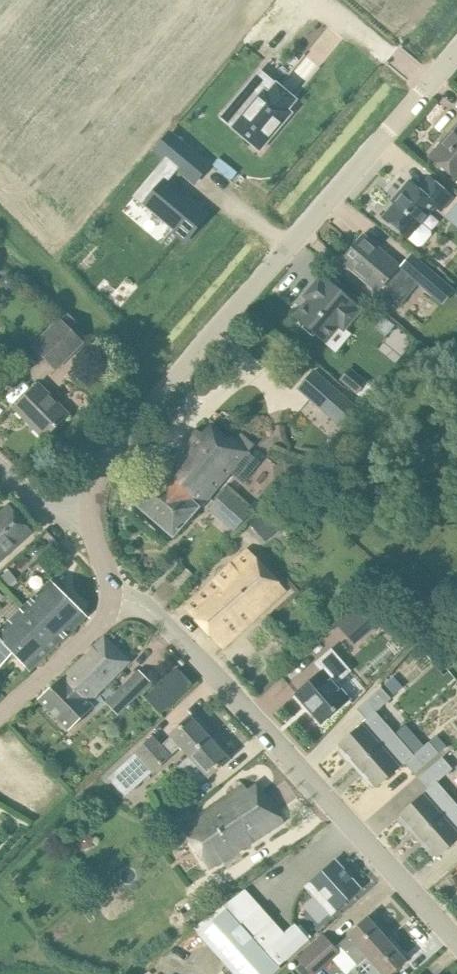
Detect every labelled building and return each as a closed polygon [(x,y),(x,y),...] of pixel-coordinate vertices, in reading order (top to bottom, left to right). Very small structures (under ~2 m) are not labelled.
[(281,85),(296,95),(317,66),(303,55),(281,85)] [(261,72),(221,119),(260,152),(292,115),(288,111),(297,101),(277,84),(276,85),(261,72)] [(444,142),(443,140),(430,156),(455,178),(456,179),(456,127),(444,142)] [(167,157),(135,195),(187,238),(209,212),(170,180),(180,167),(182,169),(196,152),(172,131),(157,149),(167,157)] [(383,216),(407,237),(416,245),(421,245),(431,234),(430,229),(421,221),(434,206),(439,210),(452,195),(429,175),(418,188),(409,180),(398,193),(401,195),(383,216)] [(392,258),(362,233),(340,260),(391,301),(406,283),(409,285),(426,266),(403,246),(392,258)] [(324,279),(319,276),(302,295),(307,299),(293,315),(306,325),(304,327),(315,337),(317,335),(324,341),(337,325),(342,329),(359,309),(354,306),(355,304),(325,278),(324,279)] [(67,312),(32,347),(56,370),(84,343),(73,332),(80,325),(67,312)] [(336,386),(311,368),(281,409),(304,427),(336,386)] [(359,374),(348,387),(357,394),(368,382),(359,374)] [(44,437),(68,413),(38,383),(14,407),(44,437)] [(230,434),(218,447),(196,428),(161,470),(183,490),(191,481),(209,497),(232,470),(241,479),(259,459),(247,448),(253,442),(239,430),(234,437),(230,434)] [(183,490),(161,470),(134,502),(172,536),(201,504),(203,505),(209,497),(191,481),(183,490)] [(224,488),(208,506),(233,528),(249,510),(224,488)] [(31,530),(7,503),(0,509),(0,558),(31,530)] [(269,508),(251,524),(266,541),(285,525),(269,508)] [(223,646),(283,589),(247,550),(186,606),(223,646)] [(23,606),(56,643),(85,615),(50,579),(23,606)] [(362,598),(335,621),(348,636),(366,620),(373,628),(382,621),(362,598)] [(23,606),(0,628),(0,663),(12,651),(30,669),(56,643),(23,606)] [(68,729),(93,704),(90,700),(130,660),(103,634),(63,673),(65,675),(39,699),(68,729)] [(321,722),(348,698),(331,679),(354,659),(339,642),(316,663),(322,669),(295,693),(321,722)] [(139,669),(106,702),(118,715),(152,682),(139,669)] [(176,669),(147,697),(161,711),(190,683),(176,669)] [(352,757),(358,765),(395,732),(376,711),(391,698),(381,687),(357,708),(366,718),(360,724),(361,725),(340,744),(342,746),(339,748),(349,760),(352,757)] [(125,796),(172,754),(181,747),(189,755),(210,736),(190,714),(169,734),(172,737),(163,744),(153,733),(133,751),(135,752),(108,777),(125,796)] [(395,732),(358,765),(364,772),(361,774),(371,786),(374,783),(376,785),(398,767),(399,768),(405,763),(414,773),(438,752),(428,741),(413,754),(395,732)] [(210,736),(189,755),(198,765),(188,775),(197,785),(229,756),(210,736)] [(419,834),(455,802),(437,781),(452,768),(442,756),(417,777),(427,788),(421,793),(422,794),(400,813),(402,815),(399,818),(409,830),(412,827),(419,834)] [(245,786),(183,827),(209,866),(279,819),(267,802),(259,807),(245,786)] [(173,811),(165,817),(170,823),(198,801),(188,788),(168,804),(173,811)] [(455,802),(419,834),(425,841),(422,844),(432,855),(435,853),(437,855),(456,837),(456,804),(455,802)] [(329,914),(335,909),(359,887),(335,860),(305,887),(329,914)] [(280,966),(309,940),(295,925),(266,950),(223,902),(194,928),(228,967),(235,973),(271,973),(280,966)] [(356,964),(387,937),(367,916),(337,943),(356,964)] [(296,956),(298,959),(303,964),(298,968),(304,973),(309,973),(310,973),(311,973),(317,973),(341,953),(323,933),(296,956)] [(377,967),(369,973),(388,973),(406,958),(387,937),(356,964),(357,965),(367,956),(377,967)]
